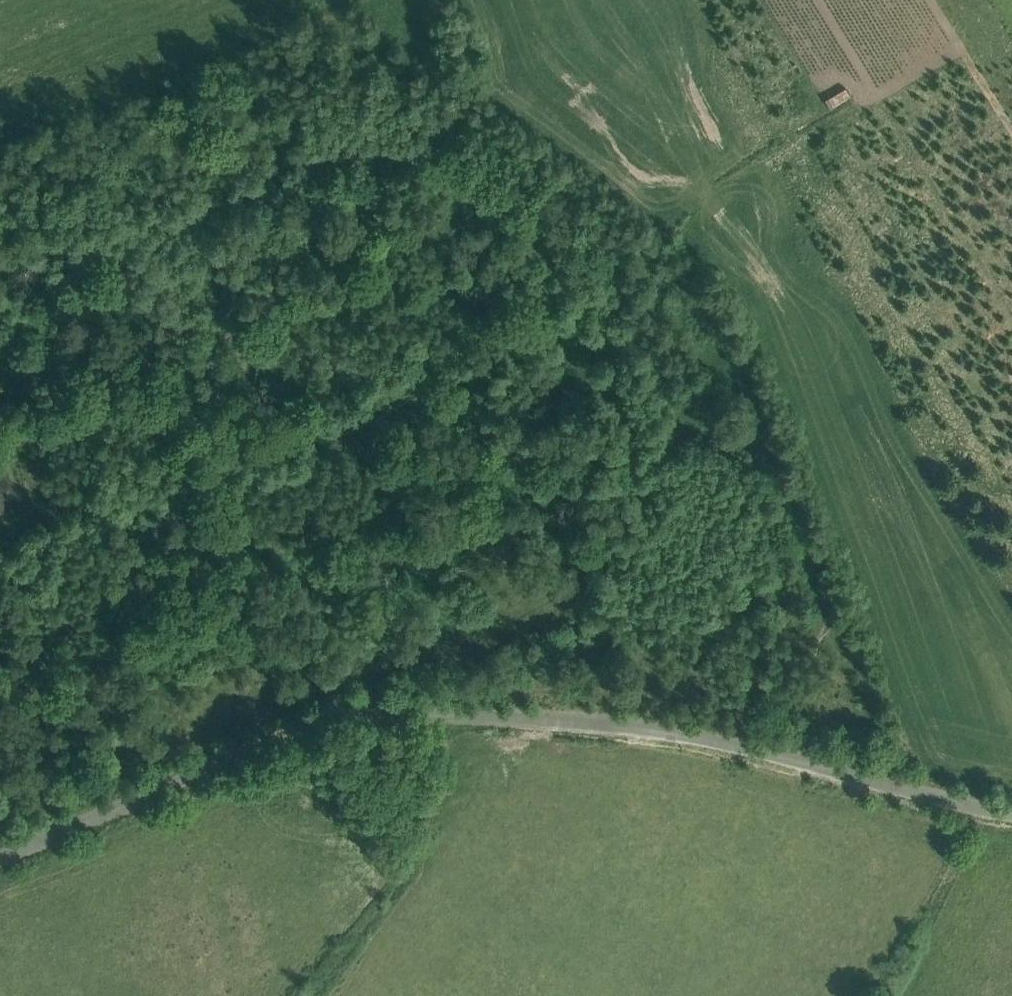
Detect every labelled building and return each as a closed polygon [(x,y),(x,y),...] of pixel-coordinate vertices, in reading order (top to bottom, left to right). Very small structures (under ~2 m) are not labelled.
[(834,106),(852,95),(846,86),(829,97),(834,106)]
